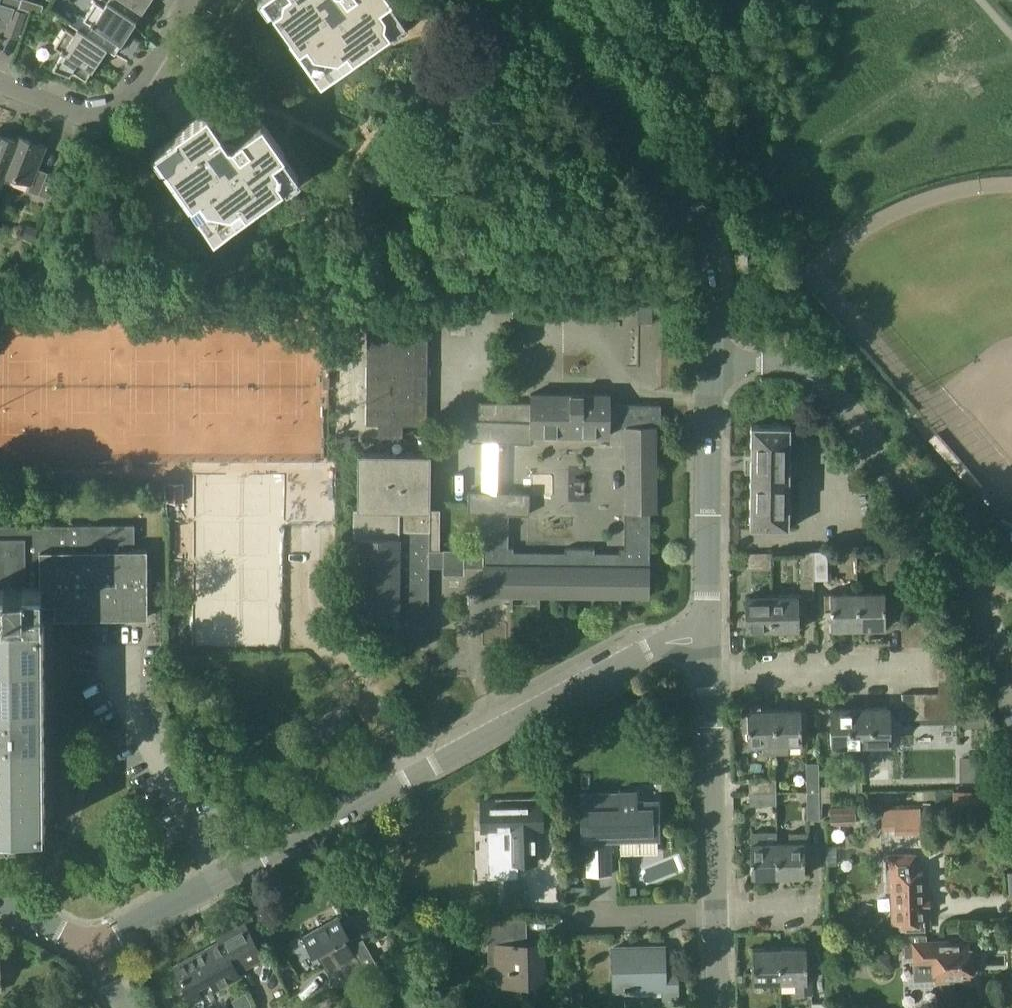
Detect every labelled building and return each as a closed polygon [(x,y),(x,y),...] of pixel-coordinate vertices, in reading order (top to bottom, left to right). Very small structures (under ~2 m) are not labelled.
[(19,7),(41,14),(44,5),(29,0),(22,0),(19,7)] [(136,19),(107,0),(103,6),(95,0),(83,19),(91,24),(86,32),(107,46),(107,47),(115,52),(136,19)] [(136,19),(149,0),(107,0),(136,19)] [(291,35),(289,36),(321,81),(366,49),(364,47),(405,18),(393,0),(267,0),(291,35)] [(12,17),(6,33),(18,37),(25,15),(14,11),(15,7),(0,2),(0,14),(12,17)] [(78,27),(75,32),(66,27),(54,46),(63,51),(53,66),(70,72),(72,70),(86,79),(107,47),(107,46),(86,32),(78,27)] [(258,204),(257,203),(298,173),(283,153),(285,151),(263,119),(243,133),(239,128),(226,126),(221,130),(207,110),(175,132),(177,134),(155,150),(185,190),(182,192),(214,236),(258,204)] [(7,173),(6,173),(18,141),(16,140),(0,134),(0,177),(5,179),(7,173)] [(6,173),(7,173),(30,183),(28,190),(51,199),(57,183),(45,179),(48,171),(36,167),(45,144),(18,134),(16,140),(18,141),(6,173)] [(33,242),(39,228),(27,224),(22,238),(33,242)] [(735,253),(737,272),(749,271),(747,252),(735,253)] [(520,292),(520,298),(520,305),(637,306),(637,322),(653,322),(653,294),(520,292)] [(428,424),(429,315),(368,315),(367,423),(379,423),(379,435),(403,436),(403,424),(428,424)] [(354,536),(357,536),(357,618),(394,618),(394,622),(398,622),(397,644),(429,644),(429,566),(444,566),(444,573),(464,573),(464,566),(482,566),(482,595),(510,595),(510,607),(513,608),(513,595),(537,595),(537,608),(540,608),(540,595),(591,596),(591,608),(594,608),(594,596),(618,596),(618,609),(621,609),(621,596),(650,596),(650,511),(657,511),(656,426),(661,426),(661,404),(611,402),(611,392),(530,391),(530,402),(479,401),(478,420),(468,419),(468,441),(530,442),(530,434),(611,434),(611,426),(625,425),(626,509),(625,509),(624,547),(619,547),(619,553),(595,552),(595,547),(565,547),(565,552),(514,551),(514,546),(509,546),(509,514),(529,514),(529,492),(468,491),(468,513),(483,514),(483,551),(439,551),(440,510),(430,510),(430,503),(431,462),(430,462),(431,454),(423,454),(366,453),(366,454),(358,454),(358,461),(358,502),(358,508),(354,508),(354,516),(354,529),(354,536)] [(790,527),(791,424),(751,424),(750,526),(790,527)] [(183,501),(183,482),(168,482),(168,501),(183,501)] [(17,836),(17,830),(43,829),(42,646),(42,603),(55,603),(54,617),(93,617),(146,617),(148,617),(147,549),(123,549),(124,542),(135,542),(135,523),(0,524),(0,836),(17,836)] [(814,550),(800,550),(801,579),(801,595),(805,595),(805,599),(815,598),(815,579),(814,579),(814,550)] [(814,550),(814,579),(815,579),(828,579),(828,550),(814,550)] [(771,551),(745,552),(730,552),(730,566),(771,566),(771,551)] [(859,592),(860,628),(886,627),(885,591),(859,592)] [(831,628),(860,628),(859,592),(824,592),(825,610),(830,609),(831,628)] [(746,630),(773,630),(772,595),(746,596),(746,630)] [(798,595),(772,595),(773,630),(799,629),(798,595)] [(902,645),(914,645),(914,620),(901,620),(902,645)] [(914,645),(926,644),(925,620),(914,620),(914,645)] [(963,679),(962,667),(938,667),(938,680),(963,679)] [(938,680),(939,692),(963,691),(963,679),(938,680)] [(963,691),(939,692),(926,692),(927,718),(964,717),(963,691)] [(903,718),(916,718),(916,716),(914,692),(901,693),(903,718)] [(916,718),(927,718),(926,692),(914,692),(916,716),(916,718)] [(833,745),(862,744),(861,707),(832,708),(833,745)] [(861,707),(862,744),(889,743),(888,707),(861,707)] [(753,710),(742,711),(742,731),(748,732),(749,745),(751,744),(751,746),(764,746),(764,753),(776,753),(774,709),(753,710)] [(786,753),(786,744),(802,743),(802,730),(808,730),(807,709),(795,709),(774,709),(776,753),(786,753)] [(972,716),(972,726),(985,725),(984,716),(972,716)] [(967,756),(968,779),(988,779),(988,755),(967,756)] [(806,762),(807,790),(819,790),(819,787),(819,762),(806,762)] [(749,778),(749,791),(776,791),(776,778),(749,778)] [(235,793),(228,779),(216,786),(223,799),(235,793)] [(581,793),(582,843),(587,842),(587,874),(611,874),(610,840),(659,839),(658,799),(638,800),(637,789),(620,790),(620,792),(581,793)] [(994,791),(954,789),(953,805),(993,807),(994,791)] [(820,819),(820,799),(819,790),(807,790),(807,819),(820,819)] [(776,791),(749,791),(749,804),(777,804),(776,791)] [(482,801),(482,829),(513,829),(513,862),(537,861),(536,836),(535,836),(535,826),(540,826),(540,829),(542,829),(542,800),(482,801)] [(831,824),(856,823),(856,806),(830,807),(831,824)] [(883,830),(895,829),(894,808),(882,808),(883,830)] [(751,832),(751,842),(750,842),(751,877),(779,876),(778,841),(777,841),(777,831),(751,832)] [(789,831),(788,841),(778,841),(779,876),(805,875),(804,853),(809,853),(808,831),(789,831)] [(915,854),(891,855),(887,855),(887,868),(890,868),(890,873),(887,873),(888,891),(892,891),(894,921),(905,921),(905,930),(926,930),(924,871),(914,872),(914,867),(916,867),(915,854)] [(525,895),(525,881),(505,882),(505,895),(525,895)] [(624,884),(624,897),(637,897),(637,884),(624,884)] [(565,885),(565,899),(576,899),(577,885),(565,885)] [(377,946),(370,950),(363,937),(351,944),(345,935),(349,933),(338,914),(302,934),(313,953),(317,951),(337,986),(365,970),(364,969),(377,962),(376,960),(383,956),(377,946)] [(520,918),(527,918),(527,917),(487,918),(488,943),(495,943),(496,986),(495,986),(495,987),(547,985),(546,985),(545,942),(546,942),(546,941),(527,941),(528,943),(521,943),(520,918)] [(231,959),(238,955),(243,965),(263,954),(243,918),(229,925),(215,932),(220,941),(175,965),(193,999),(239,974),(231,959)] [(274,944),(267,931),(260,936),(266,948),(274,944)] [(905,956),(914,956),(915,962),(935,961),(935,982),(950,981),(950,973),(970,972),(970,971),(974,970),(974,957),(968,957),(967,942),(938,943),(938,941),(927,941),(927,934),(906,935),(907,943),(904,943),(905,956)] [(664,946),(614,947),(614,990),(664,989),(664,1002),(677,1002),(677,972),(664,973),(664,946)] [(753,982),(781,981),(780,947),(753,948),(753,982)] [(780,947),(781,981),(796,981),(796,993),(812,993),(812,973),(807,971),(807,947),(780,947)] [(876,967),(890,967),(890,953),(876,953),(876,967)] [(572,992),(571,1004),(582,1005),(583,993),(572,992)] [(421,995),(407,1004),(410,1007),(415,1007),(425,1002),(421,995)] [(366,996),(345,1007),(373,1007),(366,996)]
